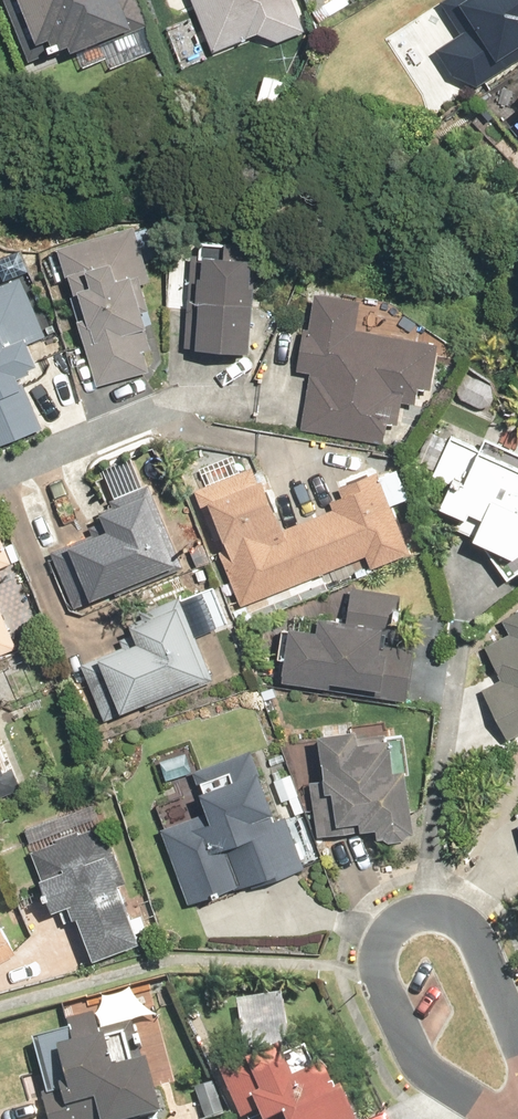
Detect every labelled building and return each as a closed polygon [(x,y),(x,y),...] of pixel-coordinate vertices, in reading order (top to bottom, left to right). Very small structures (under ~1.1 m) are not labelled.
[(31,45),(42,40),(44,45),(39,48),(42,57),(61,49),(64,55),(95,42),(97,47),(147,26),(136,0),(11,0),(31,45)] [(291,0),(187,0),(210,54),(255,36),(273,43),(304,31),(291,0)] [(475,87),(517,60),(517,0),(443,0),(438,3),(458,34),(432,51),(448,76),(475,87)] [(60,282),(94,388),(147,371),(142,353),(149,350),(142,330),(155,326),(150,310),(145,311),(137,285),(149,282),(143,264),(156,260),(144,221),(50,250),(52,254),(44,257),(53,284),(60,282)] [(191,278),(189,350),(242,353),(245,307),(247,307),(248,288),(242,288),(245,245),(217,244),(216,259),(193,257),(192,278),(191,278)] [(0,284),(0,446),(38,430),(16,378),(23,375),(21,370),(28,367),(19,347),(40,338),(15,278),(0,284)] [(307,374),(300,431),(382,444),(384,423),(394,425),(397,404),(412,406),(415,390),(427,392),(433,344),(350,333),(354,302),(310,296),(305,330),(299,329),(293,372),(307,374)] [(480,437),(473,450),(446,437),(428,476),(445,484),(432,510),(457,522),(453,530),(466,536),(464,541),(478,548),(503,582),(517,571),(517,454),(480,437)] [(250,468),(191,491),(239,608),(364,557),(369,571),(409,555),(375,471),(334,488),(338,497),(326,502),(330,510),(276,532),(250,468)] [(60,548),(83,603),(179,564),(146,485),(106,501),(108,507),(91,514),(98,532),(60,548)] [(10,564),(0,542),(0,569),(10,564)] [(282,629),(274,683),(404,701),(411,651),(389,648),(396,595),(347,588),(342,623),(310,618),(308,632),(282,629)] [(90,660),(113,715),(142,704),(144,709),(211,682),(176,597),(135,614),(138,620),(121,626),(129,644),(90,660)] [(491,625),(500,641),(481,651),(497,680),(476,691),(506,748),(517,741),(517,611),(491,625)] [(15,649),(0,614),(0,655),(15,649)] [(349,730),(309,735),(317,795),(324,794),(328,827),(353,823),(354,832),(370,830),(371,840),(406,835),(398,772),(384,774),(379,735),(350,738),(349,730)] [(154,831),(185,908),(237,886),(221,849),(245,840),(261,880),(269,877),(271,882),(303,868),(282,816),(271,821),(253,777),(257,776),(246,751),(189,775),(195,791),(190,793),(198,813),(154,831)] [(156,762),(162,781),(189,772),(183,754),(156,762)] [(18,792),(9,769),(0,773),(0,798),(18,792)] [(70,921),(85,963),(133,945),(113,888),(123,884),(102,826),(75,836),(73,832),(51,840),(52,843),(28,852),(38,879),(32,881),(44,914),(60,909),(65,922),(70,921)] [(13,954),(0,930),(0,962),(13,954)] [(278,997),(233,1003),(240,1057),(286,1050),(278,997)] [(152,1118),(138,1064),(111,1071),(110,1068),(105,1070),(97,1040),(95,1040),(88,1015),(62,1022),(65,1032),(28,1041),(42,1096),(37,1097),(42,1118),(151,1118),(152,1118)] [(330,1095),(326,1097),(314,1070),(286,1083),(274,1055),(245,1067),(248,1073),(243,1076),(252,1097),(244,1101),(252,1118),(344,1118),(330,1095)]
